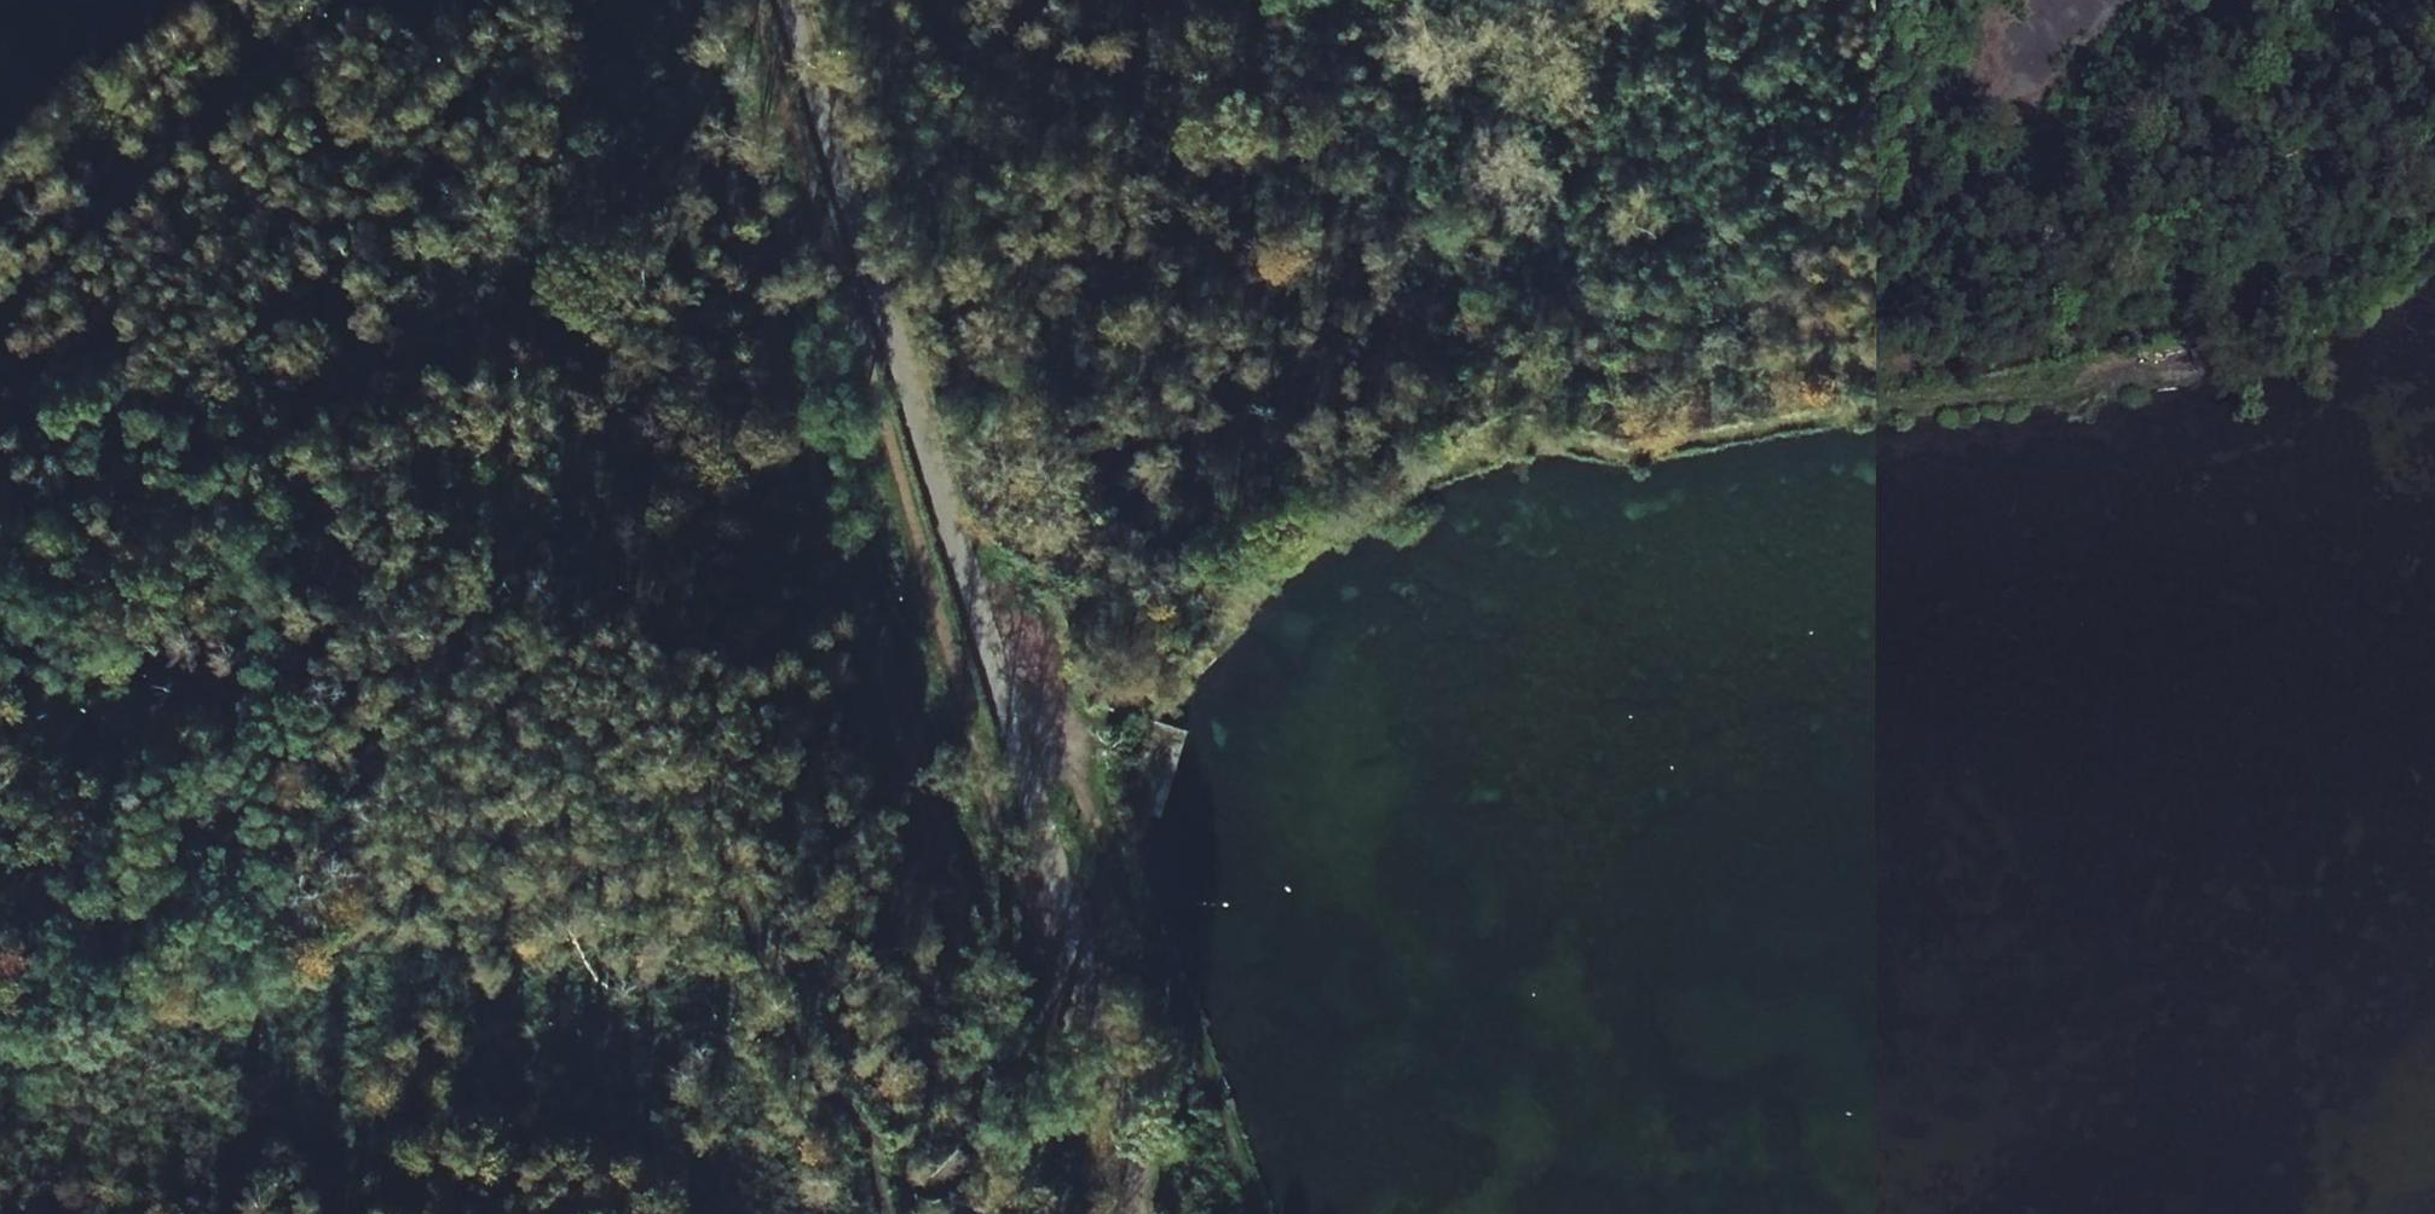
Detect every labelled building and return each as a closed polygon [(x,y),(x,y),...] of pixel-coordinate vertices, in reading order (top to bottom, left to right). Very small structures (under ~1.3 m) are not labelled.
[(1169,728),(1148,721),(1122,806),(1143,812),(1153,782),(1169,728)]
